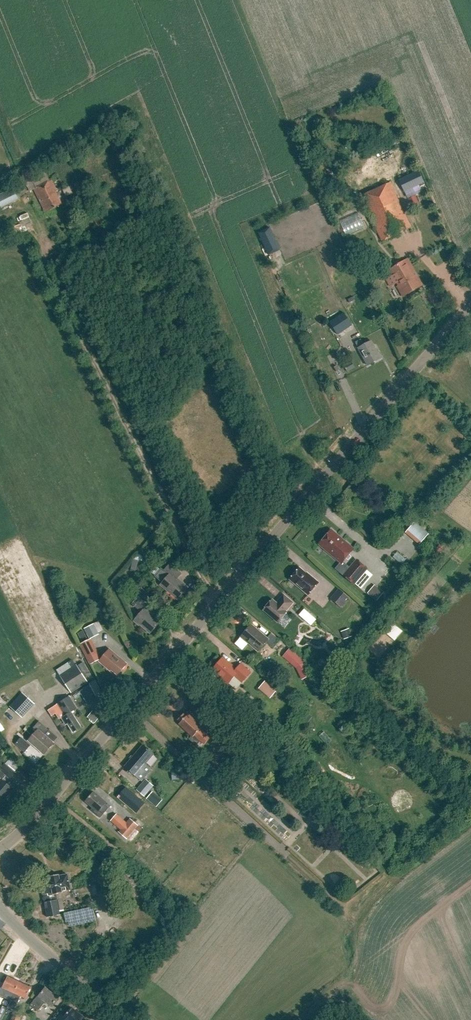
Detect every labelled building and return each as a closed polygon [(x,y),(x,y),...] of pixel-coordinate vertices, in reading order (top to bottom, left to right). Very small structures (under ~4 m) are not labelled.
[(54,192),(55,191),(50,181),(33,190),(45,212),(60,204),(54,192)] [(363,195),(383,240),(411,227),(391,182),(363,195)] [(1,209),(19,200),(13,188),(0,195),(0,206),(1,209)] [(98,228),(106,224),(101,213),(93,217),(98,228)] [(346,235),(364,226),(358,213),(340,221),(346,235)] [(272,227),(259,231),(267,255),(280,251),(272,227)] [(368,228),(347,236),(350,244),(371,235),(368,228)] [(423,285),(414,269),(407,258),(385,270),(388,276),(391,274),(404,296),(423,285)] [(374,276),(385,272),(379,260),(369,265),(374,276)] [(330,321),(338,333),(352,324),(344,312),(330,321)] [(361,339),(356,342),(368,364),(380,358),(370,340),(363,344),(361,339)] [(352,361),(344,366),(347,372),(355,368),(352,361)] [(405,532),(419,544),(429,533),(415,520),(405,532)] [(342,563),(354,548),(332,530),(319,544),(342,563)] [(140,572),(143,560),(134,558),(131,570),(140,572)] [(357,559),(344,575),(355,584),(368,568),(357,559)] [(171,564),(165,571),(162,568),(155,576),(163,583),(161,585),(178,600),(189,589),(178,579),(182,575),(171,564)] [(300,567),(290,579),(308,595),(319,582),(310,575),(310,576),(300,567)] [(362,589),(367,593),(374,584),(369,580),(362,589)] [(384,591),(375,584),(369,592),(378,599),(384,591)] [(339,588),(331,598),(341,607),(349,597),(339,588)] [(272,600),(264,610),(278,622),(287,612),(286,611),(293,603),(284,595),(276,603),(272,600)] [(136,607),(141,612),(135,619),(140,624),(141,623),(151,631),(159,621),(147,610),(150,606),(142,599),(136,607)] [(311,625),(316,619),(304,608),(299,614),(311,625)] [(99,621),(84,627),(89,638),(103,632),(99,621)] [(258,632),(259,631),(251,624),(241,637),(258,652),(267,641),(274,647),(280,641),(271,633),(267,638),(262,633),(261,634),(258,632)] [(349,629),(342,631),(344,638),(351,637),(349,629)] [(84,630),(77,634),(81,642),(88,638),(84,630)] [(89,640),(80,644),(90,663),(99,658),(89,640)] [(290,648),(282,657),(296,668),(302,680),(312,675),(305,661),(290,648)] [(109,649),(99,661),(111,670),(111,669),(118,675),(127,664),(109,649)] [(217,674),(217,676),(221,679),(223,679),(228,683),(233,678),(236,677),(242,682),(250,672),(241,664),(236,670),(222,658),(212,670),(217,674)] [(77,665),(59,676),(70,693),(88,682),(77,665)] [(277,691),(266,681),(260,688),(271,698),(277,691)] [(87,705),(97,700),(90,685),(80,690),(87,705)] [(9,706),(22,717),(34,703),(22,692),(9,706)] [(56,705),(64,717),(61,719),(64,725),(67,723),(73,732),(81,728),(71,712),(77,709),(69,697),(56,705)] [(87,718),(95,723),(100,715),(92,710),(87,718)] [(177,720),(180,723),(179,725),(191,736),(188,739),(196,746),(200,741),(204,745),(210,738),(206,734),(211,729),(204,722),(202,726),(189,714),(187,716),(184,714),(177,720)] [(34,727),(37,730),(28,740),(44,754),(54,743),(44,734),(49,729),(39,721),(34,727)] [(20,738),(15,744),(24,752),(29,747),(20,738)] [(142,745),(123,766),(141,781),(151,769),(144,764),(152,754),(142,745)] [(6,797),(4,796),(6,794),(10,798),(19,787),(12,781),(9,785),(2,779),(5,775),(10,778),(15,772),(14,772),(21,765),(11,756),(5,764),(4,763),(0,767),(0,804),(6,797)] [(174,771),(175,779),(185,778),(185,770),(174,771)] [(152,785),(144,779),(135,789),(143,796),(152,785)] [(156,807),(162,800),(153,791),(146,798),(156,807)] [(105,805),(106,803),(93,792),(84,802),(91,808),(89,810),(99,818),(108,808),(105,805)] [(116,814),(109,821),(119,830),(118,832),(126,839),(138,826),(129,818),(126,823),(116,814)] [(321,818),(317,823),(324,830),(329,825),(321,818)] [(104,845),(100,849),(107,855),(111,850),(104,845)] [(49,877),(40,878),(47,916),(59,913),(57,898),(50,899),(50,895),(71,891),(68,872),(49,876),(49,877)] [(0,987),(0,995),(2,996),(5,989),(12,992),(14,993),(19,982),(7,976),(2,987),(1,986),(0,987)] [(25,998),(30,987),(19,982),(14,993),(12,992),(9,999),(10,1000),(7,1007),(13,1010),(20,996),(25,998)] [(37,994),(29,1004),(37,1011),(45,1001),(50,1006),(57,997),(45,987),(38,995),(37,994)] [(83,1017),(71,1007),(63,1017),(61,1015),(57,1019),(80,1019),(83,1017)]
